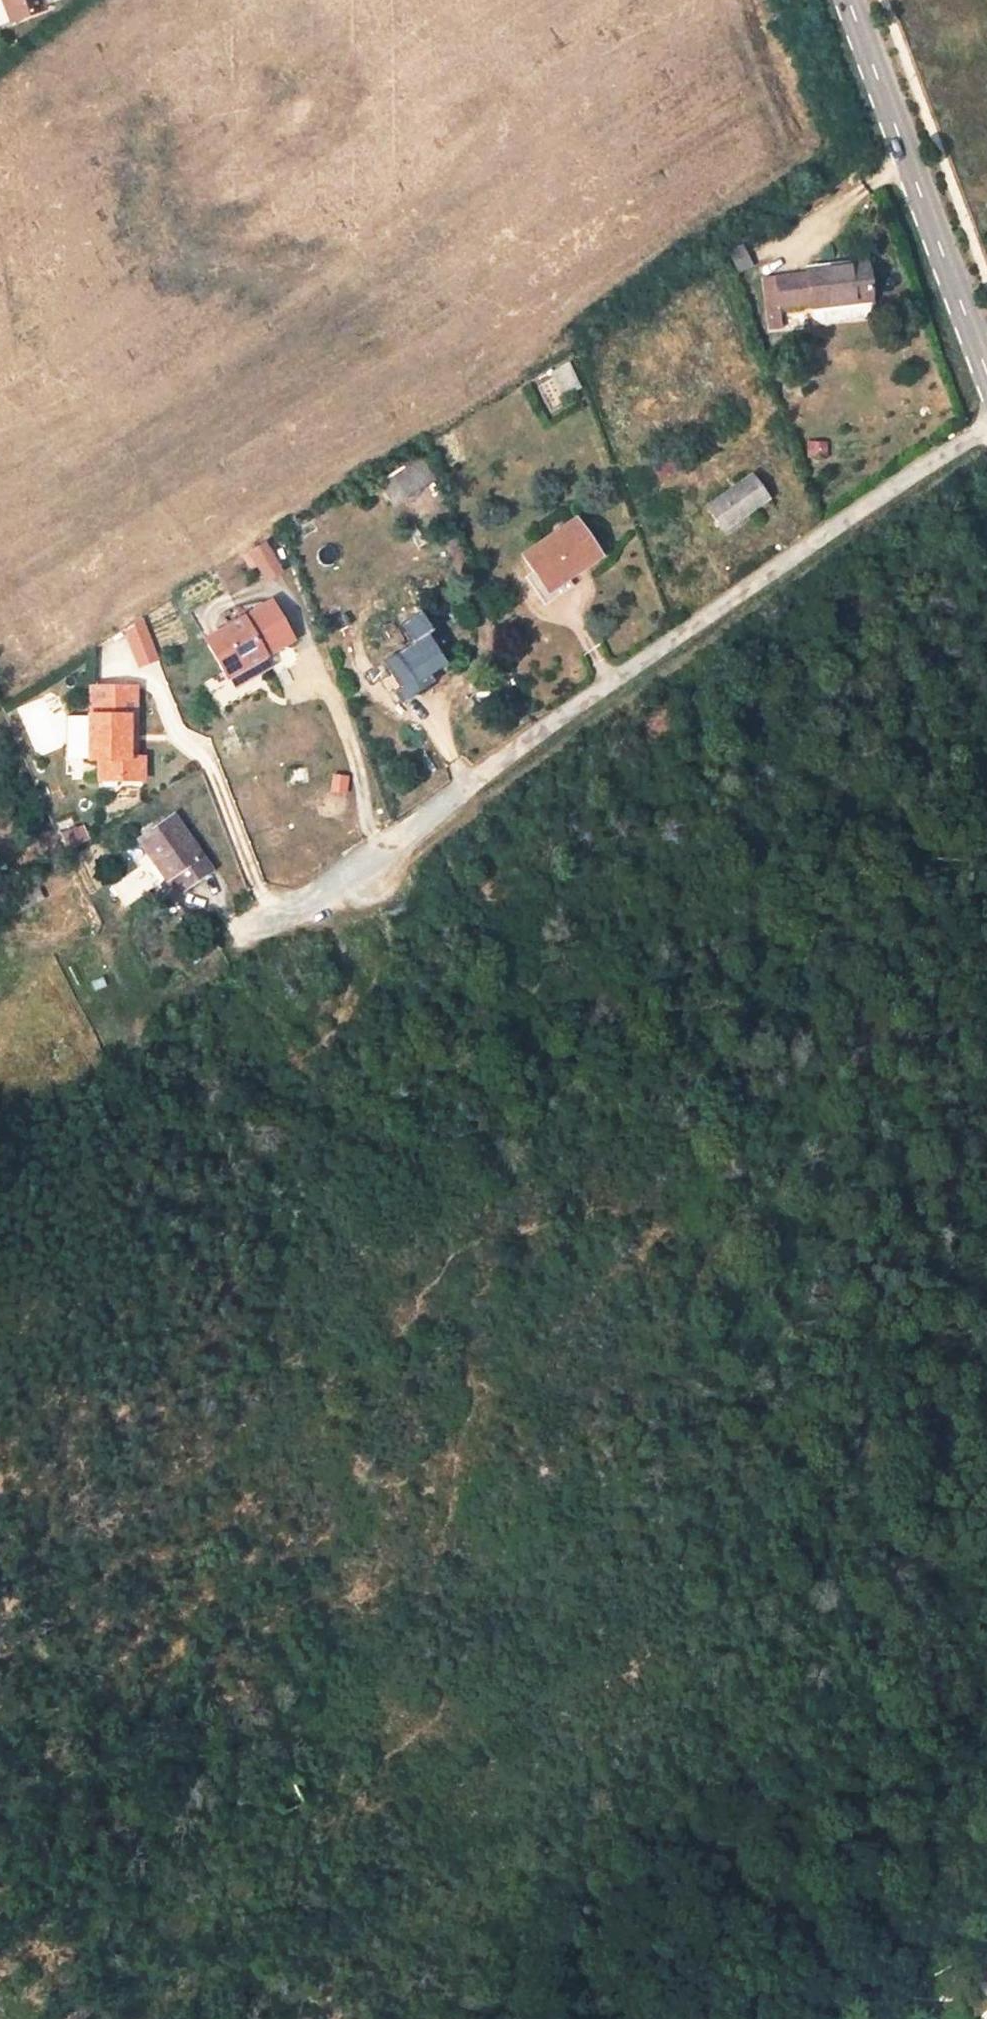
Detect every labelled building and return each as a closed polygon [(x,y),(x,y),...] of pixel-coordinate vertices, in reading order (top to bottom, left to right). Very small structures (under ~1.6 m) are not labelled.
[(13,22),(43,9),(41,6),(55,0),(4,0),(13,22)] [(870,301),(866,263),(807,271),(808,275),(776,279),(780,308),(810,304),(811,309),(870,301)] [(661,481),(685,462),(677,450),(652,468),(661,481)] [(394,504),(433,480),(420,457),(381,482),(394,504)] [(721,529),(765,498),(751,476),(707,508),(721,529)] [(566,578),(600,554),(575,519),(522,557),(533,572),(548,593),(566,578)] [(267,541),(251,552),(270,581),(286,571),(267,541)] [(526,577),(545,606),(553,600),(548,593),(533,572),(526,577)] [(548,593),(553,600),(572,587),(566,578),(548,593)] [(293,639),(271,602),(205,640),(228,677),(293,639)] [(139,668),(161,659),(146,619),(124,628),(139,668)] [(446,665),(426,633),(383,662),(403,692),(426,677),(427,677),(446,665)] [(137,714),(137,687),(91,686),(91,716),(88,716),(88,762),(98,761),(98,781),(143,781),(144,756),(137,757),(127,756),(128,715),(137,714)] [(137,757),(137,714),(128,715),(127,756),(137,757)] [(183,888),(211,868),(197,849),(172,815),(138,839),(167,880),(174,875),(183,888)]
